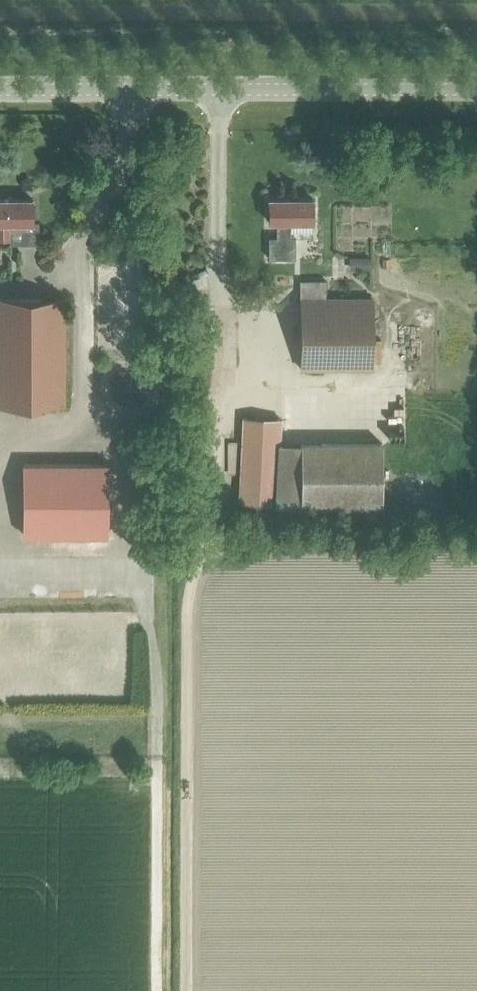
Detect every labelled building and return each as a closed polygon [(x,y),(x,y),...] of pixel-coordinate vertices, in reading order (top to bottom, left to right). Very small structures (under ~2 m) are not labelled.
[(313,198),(268,198),(268,222),(276,222),(276,238),(269,238),(269,252),(295,252),(295,238),(290,238),(290,222),(313,222),(313,198)] [(33,223),(33,199),(0,200),(0,240),(10,240),(10,224),(33,223)] [(66,405),(65,299),(0,299),(0,406),(66,405)] [(380,339),(372,339),(372,299),(301,299),(301,369),(372,369),(372,362),(380,363),(380,339)] [(186,304),(185,319),(196,319),(196,305),(186,304)] [(277,506),(281,420),(242,418),(238,504),(277,506)] [(382,443),(300,443),(300,508),(382,508),(382,443)] [(25,535),(105,535),(105,464),(24,464),(25,535)] [(16,601),(16,593),(0,592),(0,601),(16,601)] [(80,656),(82,689),(110,688),(108,654),(80,656)]
